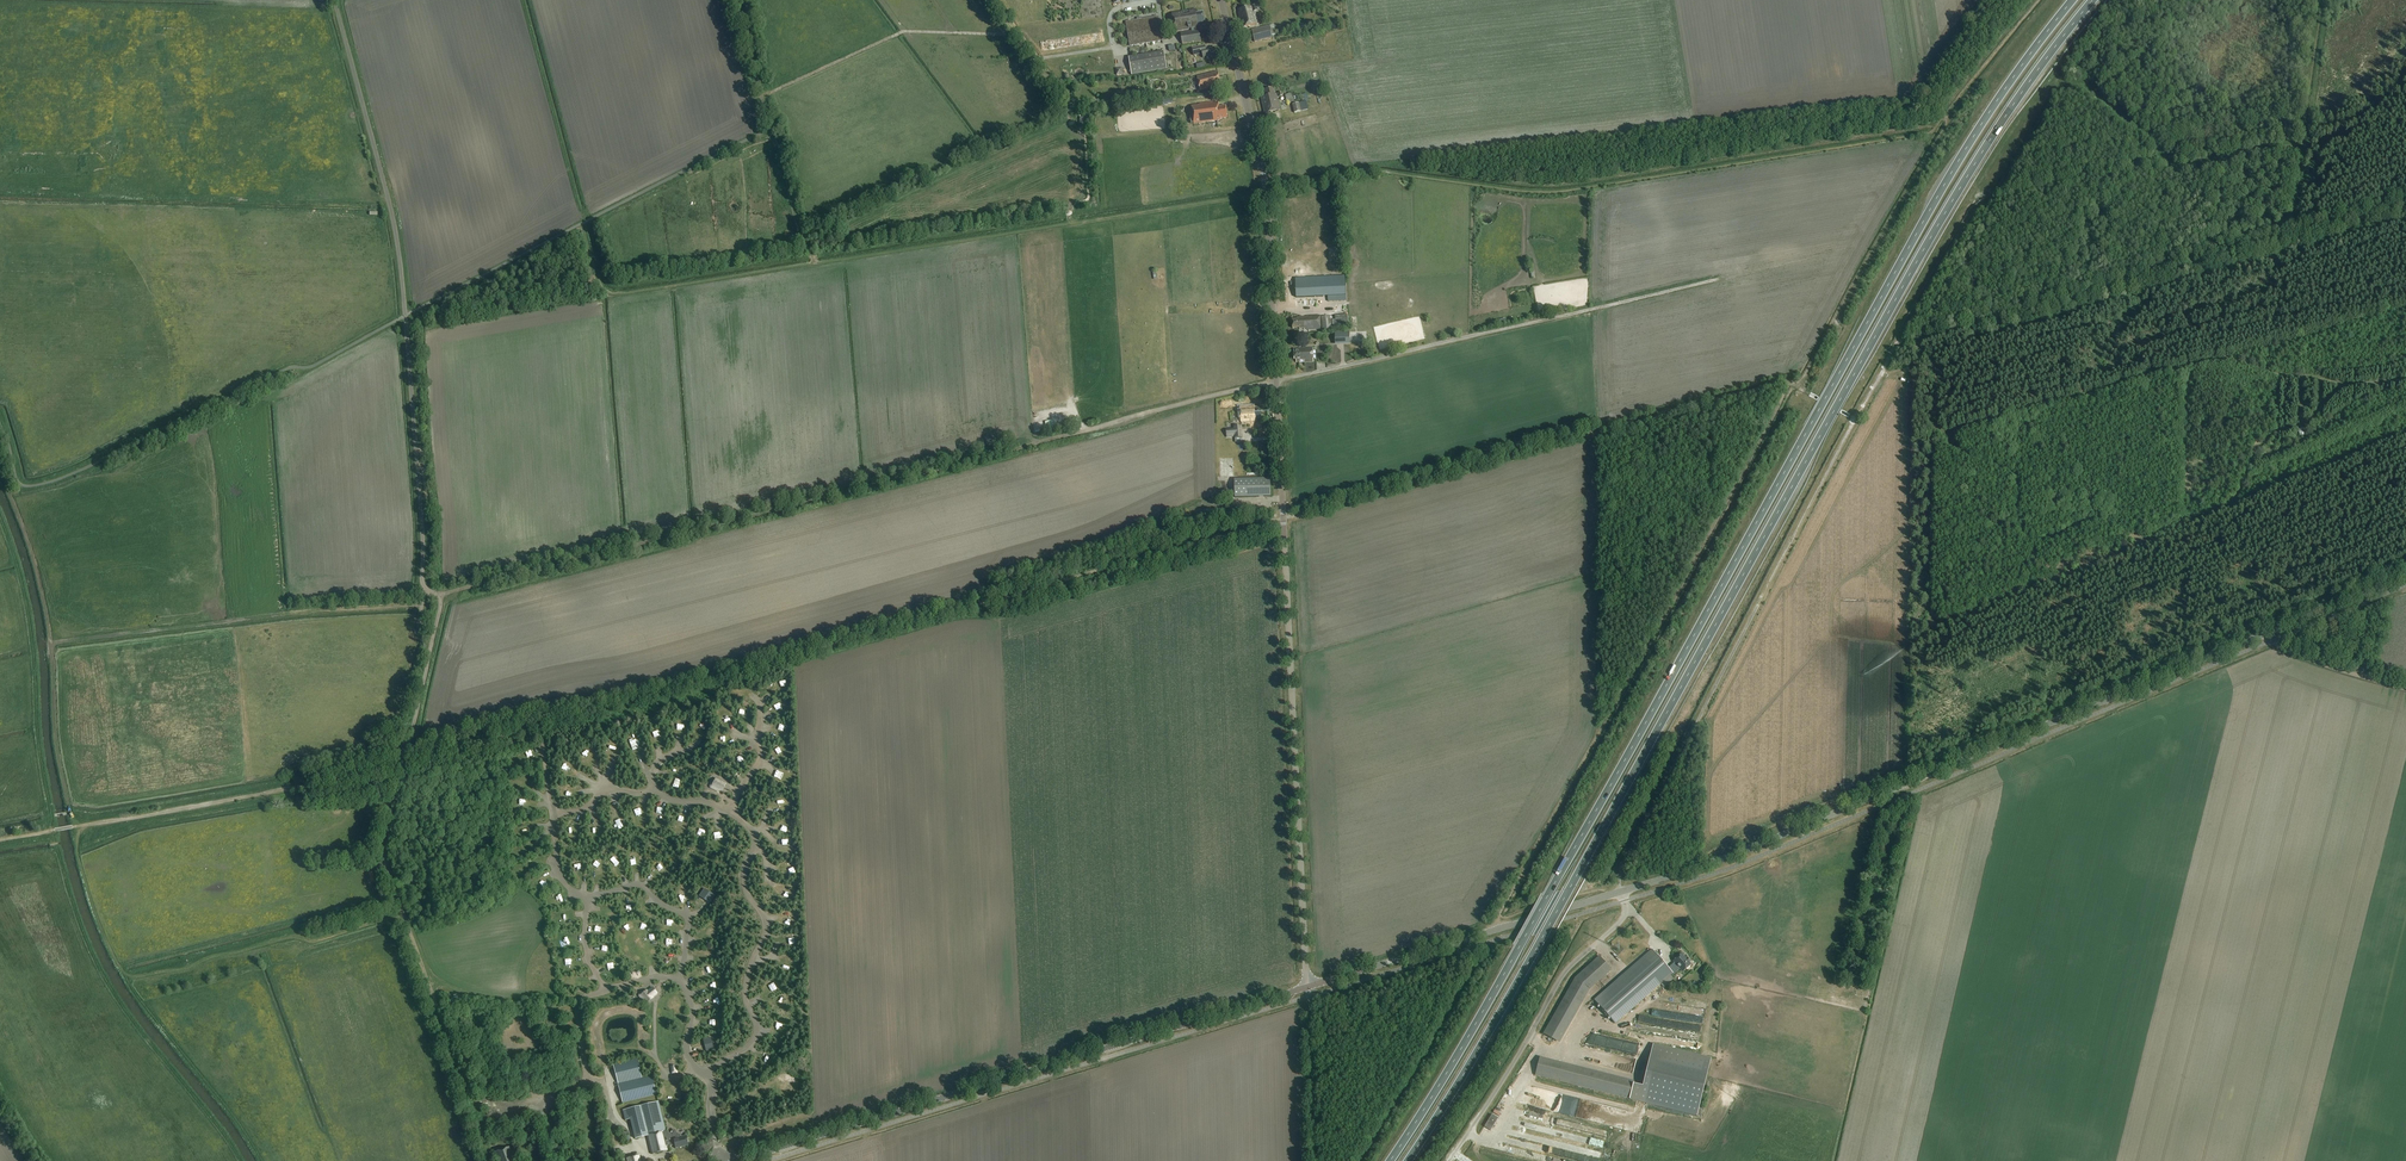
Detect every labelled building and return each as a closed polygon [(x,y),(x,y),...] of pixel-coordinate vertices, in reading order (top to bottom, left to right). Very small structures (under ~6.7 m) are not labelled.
[(1242,28),(1257,24),(1254,13),(1252,14),(1251,8),(1239,11),(1240,14),(1238,14),(1242,28)] [(1194,29),(1199,29),(1202,28),(1202,26),(1206,26),(1204,14),(1198,15),(1197,10),(1172,14),(1175,32),(1191,30),(1192,31),(1180,33),(1182,44),(1201,41),(1199,30),(1194,31),(1194,29)] [(1162,41),(1159,23),(1158,17),(1126,23),(1129,46),(1162,41)] [(1270,26),(1251,31),(1254,42),(1273,38),(1270,26)] [(1205,49),(1204,46),(1192,49),(1194,56),(1202,54),(1203,58),(1213,56),(1212,48),(1205,49)] [(1163,52),(1128,58),(1131,75),(1166,70),(1163,52)] [(1220,83),(1217,72),(1197,77),(1201,91),(1219,86),(1219,84),(1220,83)] [(1265,114),(1280,110),(1276,95),(1274,96),(1273,89),(1264,91),(1265,98),(1261,99),(1265,114)] [(1285,95),(1287,104),(1295,103),(1293,93),(1285,95)] [(1219,107),(1218,102),(1191,106),(1194,124),(1222,120),(1222,119),(1228,118),(1226,106),(1219,107)] [(1307,102),(1292,105),(1294,113),(1309,110),(1307,102)] [(1345,276),(1316,278),(1317,297),(1328,296),(1328,302),(1342,301),(1342,305),(1346,305),(1345,276)] [(1323,330),(1342,329),(1349,328),(1348,314),(1340,315),(1340,317),(1335,316),(1322,317),(1323,330)] [(1304,330),(1310,330),(1310,332),(1320,331),(1320,329),(1320,316),(1308,316),(1307,318),(1297,318),(1297,319),(1292,320),(1293,329),(1299,328),(1300,329),(1304,329),(1304,330)] [(1344,330),(1332,331),(1332,340),(1345,340),(1344,330)] [(1313,362),(1313,348),(1294,349),(1294,360),(1296,359),(1297,363),(1300,363),(1300,360),(1304,360),(1304,362),(1313,362)] [(1847,393),(1840,407),(1842,409),(1849,394),(1847,393)] [(1255,407),(1254,406),(1240,407),(1241,421),(1256,420),(1256,418),(1261,418),(1260,407),(1255,407)] [(1243,443),(1242,432),(1241,426),(1234,427),(1236,443),(1243,443)] [(1235,497),(1271,496),(1270,478),(1235,479),(1235,497)] [(709,786),(709,787),(710,788),(711,789),(719,793),(720,791),(722,792),(726,784),(715,778),(713,784),(711,783),(709,786)] [(779,808),(782,802),(776,800),(773,806),(779,808)] [(704,889),(699,896),(703,899),(704,897),(710,901),(714,895),(704,889)] [(1688,958),(1686,959),(1682,954),(1674,961),(1675,963),(1669,968),(1653,950),(1595,1000),(1615,1024),(1673,974),(1674,975),(1680,969),(1683,972),(1692,965),(1689,962),(1690,961),(1688,958)] [(1600,981),(1612,970),(1600,957),(1576,978),(1544,1034),(1557,1041),(1587,987),(1598,978),(1600,981)] [(638,995),(638,996),(643,1003),(645,1001),(647,1003),(653,998),(647,990),(643,994),(642,992),(638,995)] [(462,995),(454,995),(454,1003),(462,1003),(462,995)] [(707,1051),(716,1049),(712,1036),(704,1038),(707,1051)] [(1642,1087),(1539,1061),(1536,1075),(1697,1116),(1712,1059),(1653,1044),(1642,1087)] [(1602,1064),(1605,1050),(1586,1045),(1583,1059),(1602,1064)] [(613,1065),(623,1103),(657,1095),(652,1076),(643,1078),(638,1059),(613,1065)] [(1470,1077),(1478,1063),(1476,1062),(1467,1075),(1470,1077)] [(641,1107),(623,1111),(625,1121),(631,1120),(636,1139),(647,1136),(652,1154),(668,1150),(667,1146),(669,1146),(670,1146),(671,1145),(675,1144),(676,1148),(688,1145),(687,1143),(688,1142),(687,1139),(686,1138),(686,1136),(681,1137),(681,1136),(680,1136),(679,1136),(678,1136),(677,1135),(676,1135),(675,1134),(674,1133),(675,1133),(674,1131),(673,1131),(672,1130),(672,1131),(671,1131),(671,1132),(668,1133),(667,1133),(667,1132),(666,1130),(665,1130),(658,1102),(641,1106),(641,1107)] [(1521,1120),(1520,1126),(1544,1131),(1545,1125),(1521,1120)] [(1605,1147),(1605,1141),(1596,1138),(1595,1138),(1591,1137),(1589,1137),(1583,1135),(1582,1135),(1581,1141),(1586,1142),(1588,1142),(1604,1147),(1605,1147)] [(1637,1150),(1640,1138),(1632,1136),(1628,1148),(1637,1150)] [(494,1153),(497,1160),(516,1160),(511,1147),(494,1153)] [(1603,1159),(1567,1152),(1566,1158),(1582,1160),(1603,1160),(1603,1159)]
